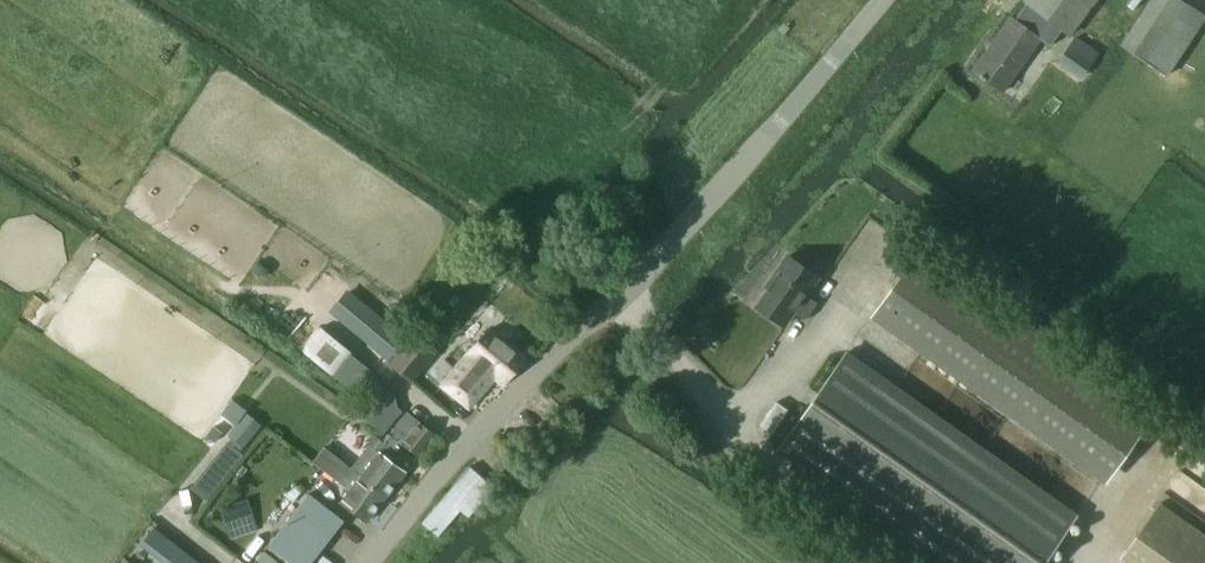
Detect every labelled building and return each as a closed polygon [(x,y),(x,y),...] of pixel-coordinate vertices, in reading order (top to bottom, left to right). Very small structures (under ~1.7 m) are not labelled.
[(973,71),(1003,92),(1040,40),(1050,47),(1063,29),(1071,35),(1086,15),(1097,0),(1025,0),(1024,0),(1031,5),(1024,15),(1018,24),(1010,18),(973,71)] [(1204,20),(1204,15),(1183,0),(1150,0),(1120,45),(1167,76),(1204,20)] [(1073,36),(1056,62),(1081,79),(1099,53),(1073,36)] [(244,280),(279,222),(201,175),(191,192),(201,198),(191,214),(170,200),(154,226),(244,280)] [(624,224),(633,216),(625,208),(616,216),(624,224)] [(920,249),(879,307),(1113,472),(1154,414),(920,249)] [(579,256),(569,267),(585,282),(595,271),(579,256)] [(769,288),(757,306),(785,326),(794,313),(805,321),(817,304),(806,296),(818,279),(787,257),(766,286),(769,288)] [(347,290),(329,312),(388,361),(406,339),(347,290)] [(34,295),(27,305),(39,314),(46,303),(34,295)] [(336,378),(355,392),(372,370),(354,356),(354,355),(321,328),(302,351),(335,379),(336,378)] [(470,355),(443,385),(469,408),(496,378),(504,385),(526,360),(491,329),(469,354),(470,355)] [(413,383),(436,354),(413,335),(389,364),(413,383)] [(847,353),(778,451),(937,562),(1043,562),(1077,516),(847,353)] [(373,390),(356,410),(383,432),(400,412),(373,390)] [(246,414),(247,412),(232,400),(221,414),(236,426),(246,414)] [(773,434),(789,411),(777,403),(761,426),(773,434)] [(376,436),(351,468),(362,477),(360,479),(386,499),(406,472),(391,461),(403,445),(418,457),(435,435),(407,413),(390,435),(388,434),(382,442),(376,436)] [(231,438),(227,442),(240,452),(261,426),(246,414),(228,436),(231,438)] [(215,443),(222,433),(213,427),(206,437),(215,443)] [(190,488),(207,501),(243,456),(240,452),(227,442),(190,488)] [(325,448),(313,463),(317,466),(350,491),(342,503),(368,522),(386,499),(360,479),(362,477),(351,468),(328,451),(325,448)] [(470,467),(423,523),(438,536),(460,510),(464,514),(467,510),(470,514),(493,487),(470,467)] [(343,523),(308,496),(269,546),(292,562),(312,562),(343,523)] [(1127,551),(1143,562),(1204,562),(1204,537),(1160,505),(1127,551)] [(146,549),(164,562),(199,562),(159,532),(146,549)]
